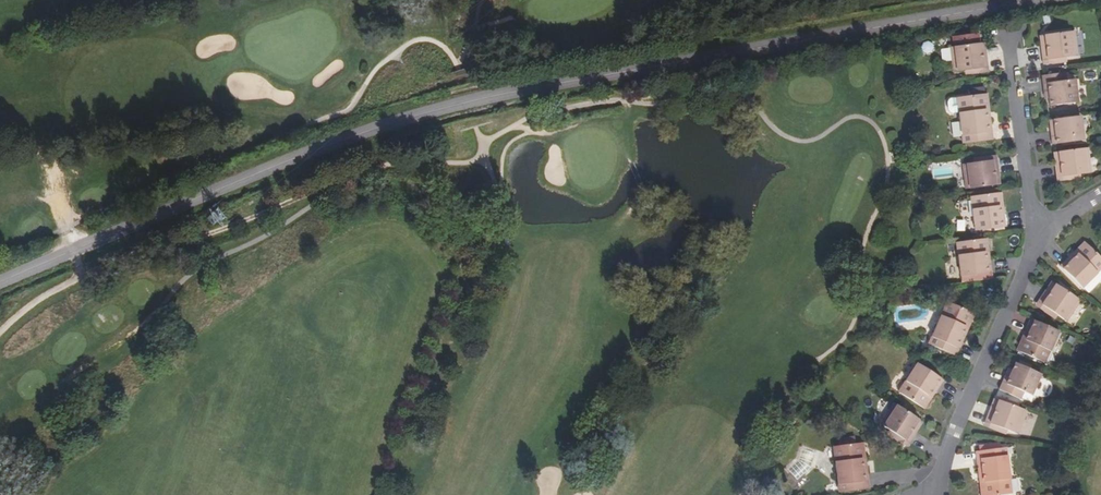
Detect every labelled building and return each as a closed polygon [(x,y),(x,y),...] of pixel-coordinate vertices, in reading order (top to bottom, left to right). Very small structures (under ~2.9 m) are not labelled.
[(1072,45),(1069,32),(1044,35),(1046,46),(1041,47),(1042,60),(1067,57),(1077,56),(1075,45),(1072,45)] [(952,71),(962,70),(987,67),(985,53),(980,54),(979,43),(954,47),(956,60),(951,61),(952,71)] [(1065,73),(1042,76),(1044,92),(1048,92),(1049,99),(1050,106),(1077,103),(1074,80),(1067,81),(1065,73)] [(982,95),(986,126),(991,125),(987,94),(982,95)] [(991,125),(986,126),(982,95),(957,98),(959,113),(963,144),(993,140),(991,125)] [(959,113),(957,98),(951,99),(949,100),(947,102),(947,104),(948,109),(949,112),(951,113),(953,114),(959,113)] [(1055,131),(1051,132),(1052,145),(1084,141),(1080,117),(1054,120),(1055,131)] [(1080,174),(1091,172),(1089,162),(1085,162),(1083,149),(1058,152),(1060,163),(1055,164),(1056,177),(1080,174)] [(970,188),(995,185),(993,174),(998,173),(997,160),(972,163),(962,165),(964,175),(968,175),(970,188)] [(1080,174),(1056,177),(1057,182),(1081,179),(1080,174)] [(1004,213),(1000,214),(997,194),(970,197),(975,231),(1005,227),(1004,213)] [(989,259),(985,259),(982,240),(956,243),(961,276),(991,272),(989,259)] [(1087,245),(1084,242),(1070,257),(1073,260),(1087,245)] [(1073,260),(1070,257),(1060,267),(1081,288),(1100,269),(1100,259),(1087,245),(1073,260)] [(1051,293),(1056,285),(1052,282),(1046,291),(1051,293)] [(1059,316),(1068,322),(1074,312),(1070,310),(1077,299),(1056,285),(1051,293),(1046,291),(1038,302),(1059,316)] [(1070,310),(1074,312),(1081,301),(1077,299),(1070,310)] [(962,342),(958,340),(970,312),(947,302),(928,344),(956,356),(962,342)] [(1059,316),(1038,302),(1036,306),(1056,320),(1059,316)] [(974,314),(970,312),(958,340),(962,342),(974,314)] [(1029,334),(1020,352),(1044,363),(1059,332),(1030,319),(1025,332),(1029,334)] [(1029,334),(1025,332),(1016,351),(1020,352),(1029,334)] [(1020,361),(1018,365),(1029,369),(1031,366),(1020,361)] [(932,389),(935,392),(943,380),(917,363),(898,392),(920,407),(932,389)] [(1031,395),(1041,374),(1029,369),(1018,365),(1015,363),(1012,371),(1009,377),(1006,375),(999,390),(1021,399),(1024,393),(1031,395)] [(920,407),(924,409),(935,392),(932,389),(920,407)] [(995,411),(999,401),(994,399),(990,409),(995,411)] [(1008,431),(1018,434),(1022,424),(1017,422),(1022,409),(999,401),(995,411),(990,409),(985,422),(1008,431)] [(890,416),(897,406),(893,403),(886,415),(890,416)] [(886,415),(880,423),(888,429),(909,442),(917,431),(912,428),(918,420),(897,406),(890,416),(886,415)] [(1017,422),(1022,424),(1026,411),(1022,409),(1017,422)] [(912,428),(917,431),(922,422),(918,420),(912,428)] [(1008,431),(985,422),(984,426),(1007,435),(1008,431)] [(906,446),(909,442),(888,429),(885,433),(906,446)] [(839,492),(869,489),(867,474),(862,474),(859,443),(833,446),(839,492)] [(862,474),(867,474),(863,443),(859,443),(862,474)] [(986,494),(1000,494),(1011,494),(1006,448),(976,451),(978,467),(982,466),(986,494)] [(978,467),(981,494),(986,494),(982,466),(978,467)]
